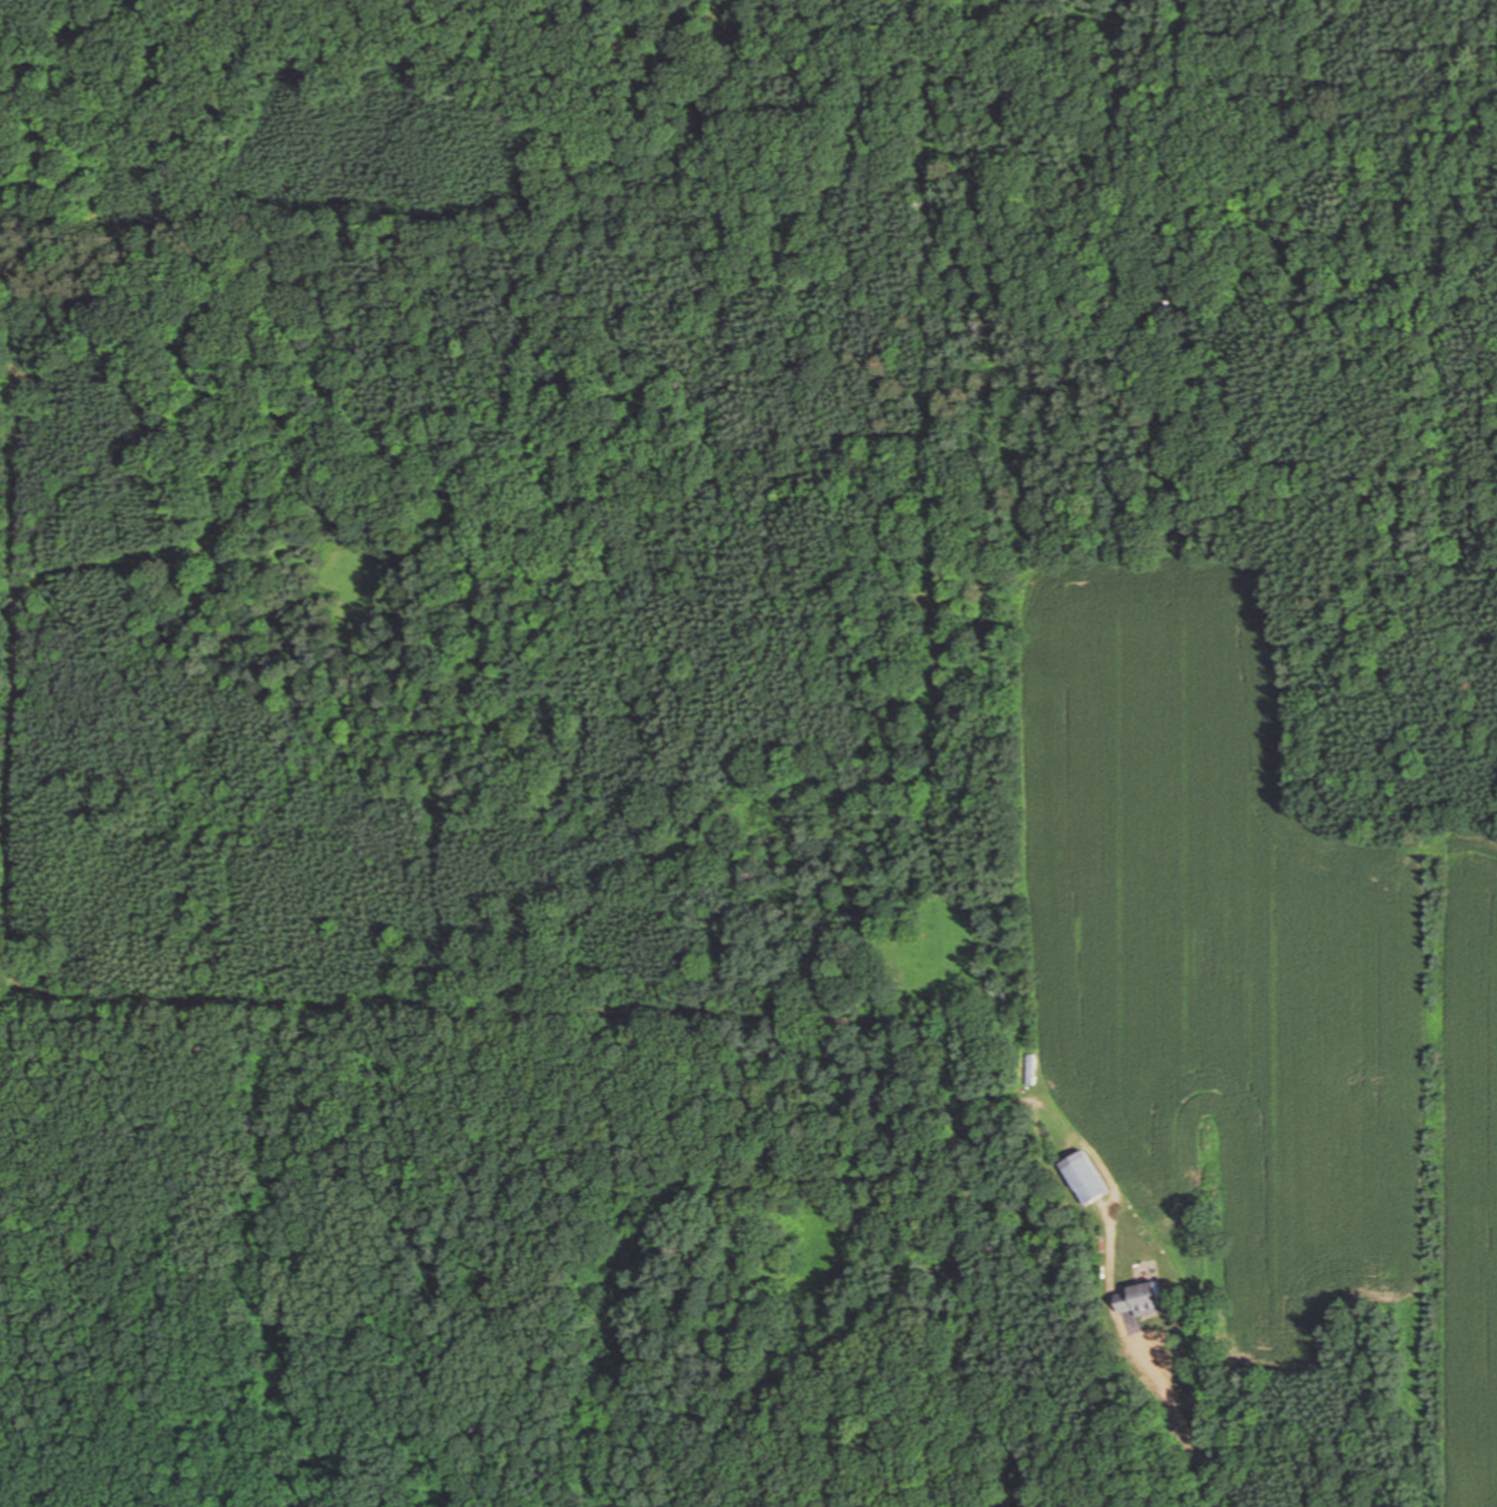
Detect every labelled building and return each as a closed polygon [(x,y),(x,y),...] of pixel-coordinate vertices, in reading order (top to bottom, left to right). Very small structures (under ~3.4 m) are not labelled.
[(1095,1156),(1068,1170),(1086,1207),(1114,1193),(1095,1156)] [(1140,1310),(1142,1318),(1173,1311),(1166,1282),(1118,1294),(1123,1314),(1140,1310)]
